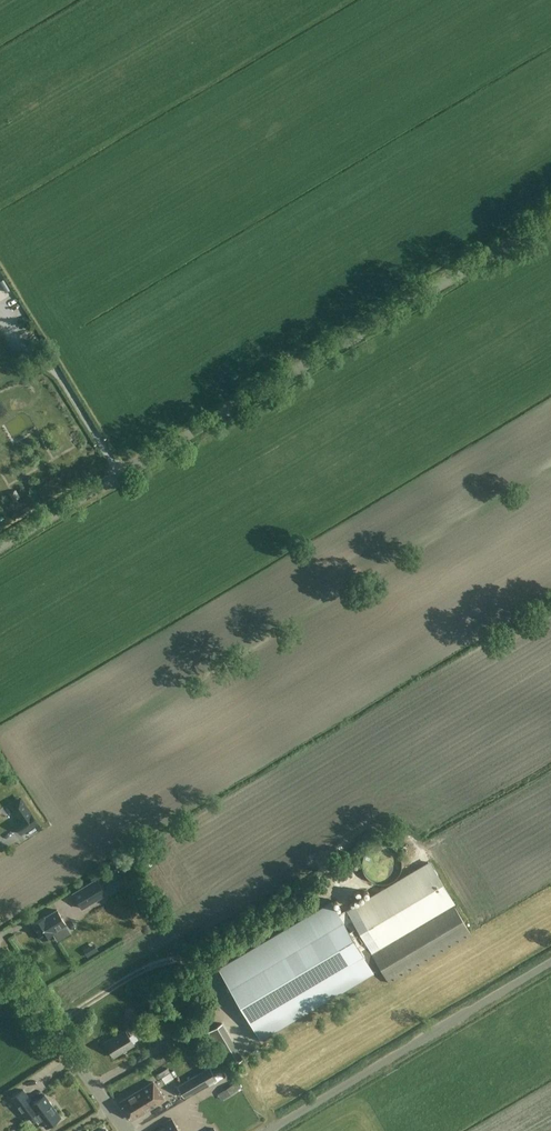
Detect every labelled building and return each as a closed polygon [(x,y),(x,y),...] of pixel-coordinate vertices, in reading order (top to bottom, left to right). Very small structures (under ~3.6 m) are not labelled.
[(20,797),(7,805),(19,824),(14,828),(18,835),(36,823),(20,797)] [(8,848),(19,842),(13,831),(2,838),(8,848)] [(372,972),(380,967),(389,983),(471,934),(453,904),(428,862),(338,915),(330,902),(221,967),(263,1038),(372,974),(372,972)] [(117,878),(131,874),(128,865),(106,870),(110,886),(119,884),(117,878)] [(98,880),(73,893),(81,908),(106,895),(98,880)] [(32,924),(42,939),(53,933),(53,932),(66,925),(57,910),(44,917),(32,924)] [(63,927),(56,933),(62,940),(69,934),(63,927)] [(91,956),(101,952),(96,942),(87,947),(91,956)] [(167,1012),(154,1020),(161,1033),(174,1025),(167,1012)] [(114,1057),(134,1045),(125,1030),(105,1042),(114,1057)] [(204,1054),(195,1041),(190,1044),(198,1058),(204,1054)] [(217,1078),(223,1075),(218,1064),(212,1067),(217,1078)] [(209,1068),(176,1087),(183,1098),(216,1079),(209,1068)] [(227,1096),(241,1087),(237,1081),(223,1090),(227,1096)] [(132,1119),(154,1105),(164,1099),(153,1082),(144,1088),(121,1101),(132,1119)] [(69,1091),(77,1108),(83,1105),(76,1088),(69,1091)] [(46,1127),(60,1117),(44,1095),(33,1103),(23,1089),(11,1098),(26,1118),(35,1112),(46,1127)] [(171,1118),(163,1124),(165,1127),(159,1130),(180,1130),(171,1118)]
